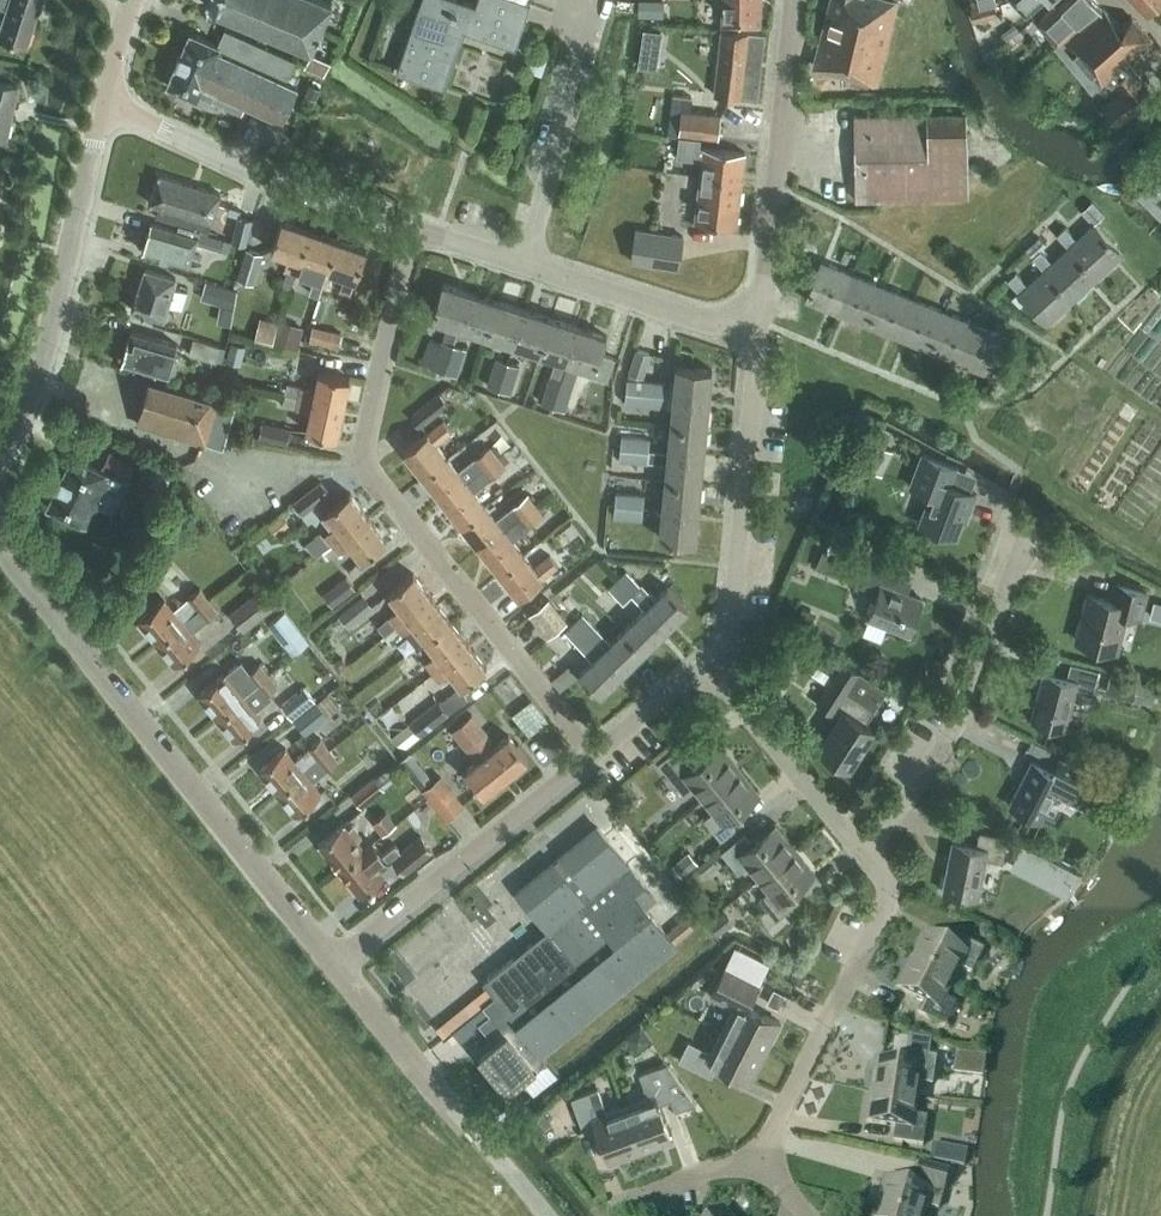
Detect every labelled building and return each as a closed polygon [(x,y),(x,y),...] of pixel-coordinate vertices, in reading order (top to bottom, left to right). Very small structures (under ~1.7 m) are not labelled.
[(41,0),(0,0),(0,6),(7,8),(0,30),(0,36),(27,45),(41,0)] [(207,2),(205,4),(208,5),(223,11),(225,12),(241,18),(240,19),(242,20),(243,19),(258,25),(257,26),(259,27),(260,26),(275,32),(275,33),(277,34),(277,33),(312,48),(319,31),(320,31),(321,29),(320,29),(325,17),(325,18),(326,16),(325,16),(332,0),(208,0),(207,2)] [(522,0),(477,0),(476,4),(464,0),(421,0),(397,70),(446,87),(465,30),(515,47),(530,3),(522,0)] [(639,0),(635,15),(655,20),(658,5),(639,0)] [(722,25),(761,25),(761,0),(722,0),(722,25)] [(814,65),(877,83),(897,2),(890,0),(830,0),(814,65)] [(998,15),(996,0),(993,0),(972,4),(975,19),(998,15)] [(1027,16),(1043,0),(1012,0),(1027,16)] [(1103,6),(1097,0),(1060,0),(1037,22),(1057,44),(1103,6)] [(1151,6),(1157,0),(1135,0),(1146,11),(1151,6)] [(1054,46),(1073,68),(1092,90),(1106,79),(1111,85),(1116,81),(1124,90),(1102,108),(1116,124),(1155,93),(1144,80),(1137,71),(1127,59),(1152,37),(1132,16),(1121,26),(1103,6),(1057,44),(1054,46)] [(1015,23),(1003,33),(1007,39),(1009,37),(1019,29),(1015,23)] [(644,28),(642,41),(661,44),(663,31),(644,28)] [(757,98),(764,33),(721,28),(714,93),(757,98)] [(294,60),(225,29),(219,44),(211,63),(224,69),(215,89),(227,94),(282,118),(297,85),(285,80),(294,60)] [(219,44),(190,31),(182,51),(180,50),(175,61),(177,62),(168,83),(197,96),(198,93),(223,104),(227,94),(215,89),(224,69),(211,63),(219,44)] [(330,59),(312,50),(304,66),(322,75),(330,59)] [(0,81),(0,135),(7,137),(18,85),(0,81)] [(315,97),(320,87),(310,83),(306,93),(315,97)] [(718,137),(720,115),(682,110),(681,121),(680,133),(718,137)] [(968,197),(966,113),(855,115),(857,199),(968,197)] [(669,120),(667,135),(679,136),(680,133),(681,121),(669,120)] [(701,174),(742,179),(745,151),(699,146),(700,138),(679,136),(677,157),(702,160),(701,174)] [(212,221),(221,193),(159,174),(151,203),(159,205),(156,216),(208,232),(211,221),(212,221)] [(739,207),(742,179),(701,174),(698,202),(703,202),(701,221),(727,224),(729,206),(739,207)] [(1150,187),(1147,184),(1137,194),(1160,218),(1160,178),(1150,187)] [(1104,213),(1092,199),(1081,210),(1093,223),(1104,213)] [(249,243),(256,216),(240,213),(233,239),(249,243)] [(286,270),(295,273),(310,229),(282,220),(272,249),(289,255),(284,269),(286,270)] [(177,230),(151,222),(142,250),(189,264),(196,242),(229,252),(232,241),(199,231),(199,230),(179,224),(177,230)] [(1069,247),(1097,276),(1122,253),(1094,223),(1077,239),(1065,227),(1057,234),(1069,247)] [(636,228),(631,260),(679,267),(684,236),(636,228)] [(310,229),(295,273),(306,277),(311,263),(328,269),(338,239),(310,229)] [(1046,243),(1039,235),(1025,247),(1032,255),(1046,243)] [(338,239),(328,269),(345,275),(340,289),(351,292),(356,278),(356,279),(366,249),(338,239)] [(264,252),(247,247),(237,278),(254,283),(264,252)] [(1044,269),(1073,299),(1097,276),(1069,247),(1052,262),(1040,250),(1033,257),(1044,269)] [(806,299),(837,311),(853,273),(821,261),(806,299)] [(139,287),(138,286),(131,308),(164,318),(168,304),(182,308),(187,290),(174,286),(176,278),(145,268),(139,287)] [(1047,322),(1073,299),(1044,269),(1028,285),(1016,272),(1008,279),(1020,292),(1019,292),(1047,322)] [(286,270),(281,285),(290,288),(295,273),(286,270)] [(837,311),(868,324),(884,286),(853,273),(837,311)] [(206,280),(201,297),(234,307),(237,290),(206,280)] [(450,339),(454,341),(460,325),(471,291),(443,282),(432,316),(449,322),(442,341),(429,338),(422,362),(440,368),(450,339)] [(868,324),(899,336),(914,298),(884,286),(868,324)] [(498,300),(471,291),(460,325),(487,334),(498,300)] [(899,336),(930,349),(945,311),(914,298),(899,336)] [(525,309),(498,300),(487,334),(514,343),(525,309)] [(552,317),(525,309),(514,343),(541,351),(552,317)] [(930,349),(961,361),(976,323),(945,311),(930,349)] [(568,360),(579,326),(552,317),(541,351),(557,356),(567,360),(568,360)] [(280,319),(274,341),(297,348),(304,326),(280,319)] [(976,323),(961,361),(992,374),(1008,336),(976,323)] [(339,346),(342,330),(314,324),(311,340),(339,346)] [(567,360),(562,377),(554,406),(565,409),(580,364),(595,369),(593,375),(608,380),(615,358),(601,353),(607,335),(579,326),(568,360),(567,360)] [(177,343),(132,329),(130,337),(128,336),(121,360),(168,374),(169,371),(172,372),(175,370),(178,361),(176,358),(173,357),(177,343)] [(217,360),(222,344),(195,336),(189,351),(217,360)] [(468,345),(454,341),(450,339),(440,368),(458,374),(468,345)] [(643,376),(651,353),(637,348),(629,371),(643,376)] [(487,384),(500,388),(509,359),(496,355),(487,384)] [(509,359),(500,388),(513,392),(522,363),(509,359)] [(626,390),(709,398),(712,369),(677,366),(675,383),(627,378),(626,390)] [(301,386),(298,397),(343,407),(350,378),(319,371),(315,389),(301,386)] [(562,377),(551,374),(542,402),(554,406),(562,377)] [(219,400),(150,380),(137,423),(206,444),(207,441),(223,446),(236,405),(219,400)] [(287,383),(284,394),(298,397),(301,386),(287,383)] [(673,406),(671,423),(707,427),(709,398),(626,390),(625,402),(673,406)] [(448,404),(440,393),(411,415),(420,426),(448,404)] [(284,394),(282,406),(296,409),(298,397),(284,394)] [(343,407),(298,397),(296,409),(310,412),(307,430),(337,437),(343,407)] [(423,475),(447,457),(436,443),(452,431),(444,420),(428,433),(427,432),(404,451),(423,475)] [(289,442),(292,426),(263,421),(260,437),(289,442)] [(671,423),(668,450),(668,451),(704,455),(707,427),(671,423)] [(621,433),(620,445),(649,448),(650,436),(621,433)] [(892,449),(876,441),(865,465),(881,473),(892,449)] [(457,470),(447,457),(423,475),(443,500),(500,454),(492,443),(473,457),(457,470)] [(649,448),(620,445),(619,456),(648,459),(667,461),(665,480),(701,483),(704,455),(668,451),(668,450),(649,448)] [(110,450),(103,466),(128,478),(135,462),(110,450)] [(500,454),(443,500),(462,524),(485,505),(474,491),(508,464),(500,454)] [(960,467),(924,454),(911,485),(932,493),(921,522),(955,535),(966,507),(970,508),(975,493),(953,484),(958,469),(959,469),(960,467)] [(113,475),(73,455),(63,475),(61,474),(55,485),(57,486),(47,506),(87,525),(107,486),(113,475)] [(330,492),(319,479),(294,501),(304,513),(330,492)] [(665,480),(662,508),(698,512),(701,483),(665,480)] [(616,489),(615,502),(644,505),(645,492),(616,489)] [(331,542),(332,543),(368,515),(350,492),(325,511),(337,525),(325,534),(321,529),(304,543),(312,553),(316,554),(331,542)] [(462,524),(481,548),(538,502),(530,492),(511,507),(497,519),(485,505),(462,524)] [(538,502),(481,548),(500,572),(524,553),(513,541),(529,528),(547,513),(538,502)] [(644,505),(615,502),(614,515),(643,518),(644,505)] [(698,512),(662,508),(660,537),(695,540),(698,512)] [(282,515),(268,526),(276,535),(290,524),(282,515)] [(368,515),(332,543),(339,553),(351,544),(362,558),(387,539),(368,515)] [(857,539),(837,531),(831,548),(851,556),(857,539)] [(534,567),(524,553),(500,572),(520,597),(543,578),(542,577),(558,565),(550,554),(534,567)] [(912,580),(891,572),(864,561),(855,586),(878,595),(869,618),(909,633),(922,599),(907,593),(912,580)] [(641,584),(627,570),(619,578),(633,592),(641,584)] [(385,633),(395,625),(432,597),(413,573),(389,592),(400,607),(389,616),(378,625),(385,633)] [(334,605),(357,587),(348,574),(324,591),(334,605)] [(619,578),(610,587),(625,601),(633,592),(619,578)] [(1147,590),(1118,582),(1113,599),(1089,593),(1077,640),(1116,650),(1126,613),(1140,616),(1147,590)] [(647,606),(645,607),(656,618),(666,628),(689,606),(668,585),(656,596),(642,583),(641,584),(633,592),(647,606)] [(164,597),(138,619),(156,641),(183,620),(198,608),(210,599),(209,598),(200,587),(189,596),(174,609),(164,597)] [(259,589),(230,612),(243,630),(253,622),(272,607),(259,589)] [(625,601),(622,603),(635,617),(623,629),(645,650),(666,628),(656,618),(645,607),(647,606),(633,592),(625,601)] [(350,624),(373,607),(364,594),(341,612),(350,624)] [(414,624),(426,639),(450,620),(432,597),(395,625),(402,634),(414,624)] [(550,598),(529,614),(547,636),(567,620),(550,598)] [(183,620),(156,641),(174,664),(201,642),(191,631),(207,619),(218,610),(210,599),(198,608),(183,620)] [(1154,600),(1150,615),(1160,617),(1160,602),(1154,600)] [(576,606),(568,614),(575,621),(579,616),(583,613),(576,606)] [(816,612),(802,607),(797,620),(811,625),(816,612)] [(285,610),(268,623),(280,638),(297,625),(285,610)] [(599,626),(584,612),(583,613),(579,616),(575,621),(589,636),(599,626)] [(432,671),(468,643),(450,620),(426,639),(437,654),(425,663),(432,671)] [(589,636),(575,621),(566,630),(580,645),(589,636)] [(612,640),(599,626),(589,636),(603,649),(602,650),(623,671),(645,650),(623,629),(612,640)] [(603,649),(589,636),(580,645),(594,658),(579,672),(601,693),(623,671),(602,650),(603,649)] [(487,667),(468,643),(432,671),(433,672),(439,680),(451,671),(462,686),(487,667)] [(225,672),(198,694),(216,716),(243,695),(259,682),(270,673),(260,662),(250,670),(241,659),(225,672)] [(820,748),(849,766),(873,728),(865,722),(886,688),(844,661),(817,701),(841,716),(820,748)] [(1067,677),(1043,671),(1031,719),(1066,728),(1076,690),(1093,694),(1099,670),(1071,663),(1067,677)] [(243,695),(216,716),(235,739),(261,717),(255,709),(272,695),(269,693),(279,685),(270,673),(260,681),(259,682),(243,695)] [(1111,673),(1106,691),(1133,699),(1138,680),(1111,673)] [(315,700),(303,686),(281,704),(292,718),(315,700)] [(532,729),(551,713),(535,693),(515,709),(532,729)] [(449,714),(437,699),(410,721),(421,735),(449,714)] [(307,733),(330,715),(319,701),(295,719),(307,733)] [(462,722),(506,776),(528,758),(509,734),(494,746),(491,742),(493,740),(472,714),(462,722)] [(484,794),(506,776),(462,722),(452,730),(473,756),(476,754),(479,758),(465,770),(484,794)] [(285,747),(259,768),(277,791),(303,770),(318,758),(318,757),(329,748),(321,737),(309,746),(294,758),(285,747)] [(704,798),(739,769),(720,745),(697,763),(682,744),(658,762),(683,793),(693,785),(704,798)] [(303,770),(277,791),(295,814),(322,792),(312,781),(327,769),(339,759),(330,748),(329,748),(318,757),(318,758),(303,770)] [(411,751),(399,761),(422,789),(435,779),(411,751)] [(1032,759),(1009,804),(1041,821),(1059,785),(1087,799),(1099,777),(1060,758),(1053,770),(1032,759)] [(759,793),(739,769),(704,798),(714,811),(704,819),(721,840),(744,821),(736,811),(759,793)] [(363,806),(387,787),(375,774),(352,792),(363,806)] [(465,804),(441,775),(423,790),(448,819),(465,804)] [(383,833),(395,823),(385,811),(373,821),(383,833)] [(339,868),(364,848),(357,839),(361,836),(353,825),(349,828),(344,822),(318,843),(339,868)] [(759,877),(794,849),(775,825),(753,843),(745,833),(721,852),(738,873),(749,865),(759,877)] [(598,826),(518,891),(548,928),(483,981),(495,996),(496,996),(498,999),(539,1051),(540,1050),(674,942),(702,919),(695,910),(667,933),(645,906),(655,898),(598,826)] [(1008,837),(980,831),(977,846),(953,841),(943,890),(978,897),(986,858),(1003,862),(1008,837)] [(373,841),(364,848),(339,868),(359,894),(385,873),(381,868),(393,859),(404,872),(432,849),(421,835),(401,851),(395,843),(382,853),(373,841)] [(814,873),(794,849),(759,877),(769,890),(759,899),(776,919),(800,901),(792,891),(814,873)] [(701,861),(691,850),(667,868),(678,881),(688,872),(697,865),(701,861)] [(710,854),(701,861),(697,865),(705,874),(719,863),(710,854)] [(440,912),(464,939),(488,919),(463,892),(440,912)] [(725,910),(710,922),(719,933),(734,921),(725,910)] [(912,962),(952,983),(960,968),(971,974),(984,950),(957,937),(951,948),(926,935),(912,962)] [(945,998),(952,983),(912,962),(898,990),(923,1003),(918,1014),(944,1028),(956,1004),(945,998)] [(723,1029),(766,1051),(780,1022),(747,1005),(759,980),(727,964),(711,995),(734,1007),(723,1029)] [(539,1051),(498,999),(496,996),(495,996),(484,1005),(490,1013),(479,1022),(495,1042),(480,1054),(496,1075),(493,1077),(501,1087),(504,1084),(508,1089),(533,1068),(535,1070),(547,1060),(540,1050),(539,1051)] [(751,1080),(766,1051),(723,1029),(711,1052),(689,1040),(679,1060),(711,1076),(717,1063),(751,1080)] [(875,1062),(871,1093),(916,1099),(919,1083),(931,1085),(935,1058),(928,1057),(930,1040),(908,1037),(906,1054),(904,1066),(875,1062)] [(975,1058),(956,1055),(953,1073),(972,1076),(975,1058)] [(624,1105),(641,1150),(671,1139),(658,1104),(672,1099),(676,1110),(695,1102),(668,1062),(639,1073),(648,1097),(624,1105)] [(610,1161),(641,1150),(624,1105),(607,1111),(598,1088),(571,1097),(584,1131),(597,1126),(610,1161)] [(871,1093),(866,1123),(895,1127),(893,1142),(922,1146),(927,1118),(914,1116),(916,1099),(871,1093)] [(553,1122),(544,1112),(531,1123),(540,1133),(553,1122)] [(952,1148),(949,1163),(964,1166),(967,1151),(952,1148)] [(899,1215),(923,1215),(925,1206),(938,1210),(949,1171),(920,1163),(913,1188),(885,1180),(877,1210),(899,1215)]
